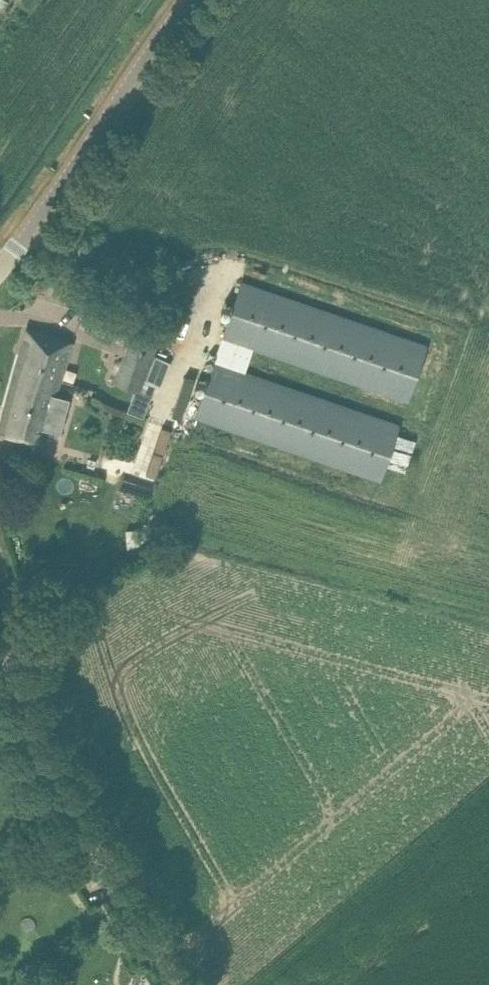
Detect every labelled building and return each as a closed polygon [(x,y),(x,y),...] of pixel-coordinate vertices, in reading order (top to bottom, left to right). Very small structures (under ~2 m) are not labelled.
[(193,415),(379,478),(397,423),(242,371),(250,346),(406,398),(424,344),(239,281),(193,415)] [(79,323),(128,345),(113,381),(137,391),(169,318),(145,307),(139,321),(89,300),(79,323)] [(27,328),(16,366),(62,379),(73,340),(27,328)] [(0,422),(0,429),(44,441),(49,426),(61,429),(70,396),(58,393),(62,379),(16,366),(12,380),(0,422)]
